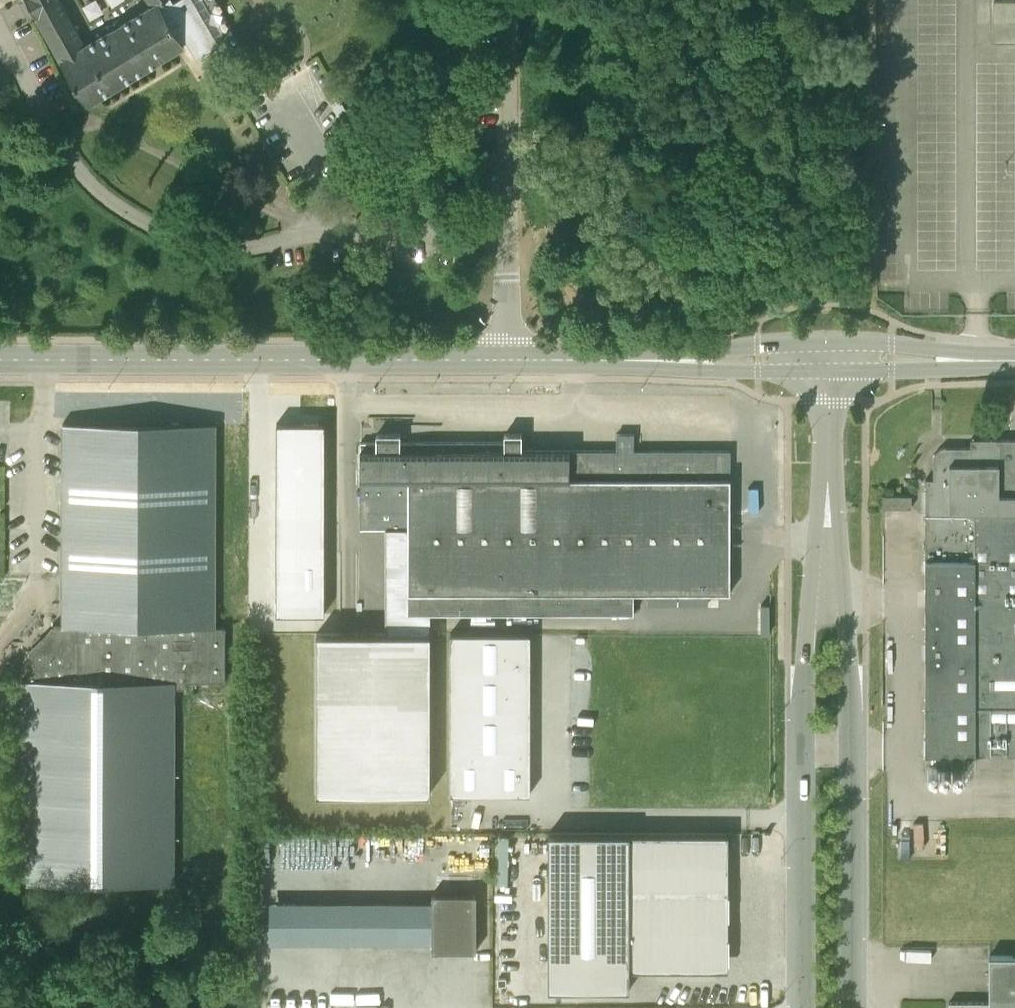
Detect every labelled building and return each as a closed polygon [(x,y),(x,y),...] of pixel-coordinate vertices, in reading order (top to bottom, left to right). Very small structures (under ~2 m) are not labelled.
[(37,17),(86,104),(182,45),(186,42),(198,62),(214,52),(220,48),(191,0),(174,0),(173,0),(152,0),(155,5),(85,48),(58,0),(27,0),(37,17)] [(215,625),(216,443),(216,423),(63,422),(63,575),(63,625),(54,625),(54,632),(39,648),(38,653),(29,653),(29,678),(23,678),(22,881),(174,882),(175,686),(185,686),(185,680),(225,679),(225,625),(215,625)] [(324,614),(325,423),(276,423),(275,613),(324,614)] [(316,633),(317,792),(430,793),(430,612),(634,613),(634,592),(730,592),(731,449),(634,449),(634,433),(617,433),(617,450),(523,450),(522,433),(505,433),(505,441),(400,441),(400,433),(377,433),(377,441),(361,441),(361,527),(386,527),(385,632),(337,632),(316,633)] [(925,752),(1014,752),(1014,439),(982,439),(982,450),(975,450),(975,447),(941,447),(933,455),(933,511),(925,511),(925,752)] [(912,495),(886,494),(882,494),(882,507),(911,507),(912,495)] [(450,633),(450,674),(450,714),(450,754),(450,794),(490,793),(530,793),(530,753),(530,713),(530,673),(530,633),(450,633)] [(729,949),(729,833),(548,833),(548,989),(630,989),(630,969),(709,969),(715,968),(720,966),(725,960),(728,955),(729,949)] [(477,893),(432,893),(432,950),(477,950),(477,893)] [(1009,955),(989,955),(989,1001),(949,1001),(949,1007),(1014,1007),(1014,955),(1009,955)]
